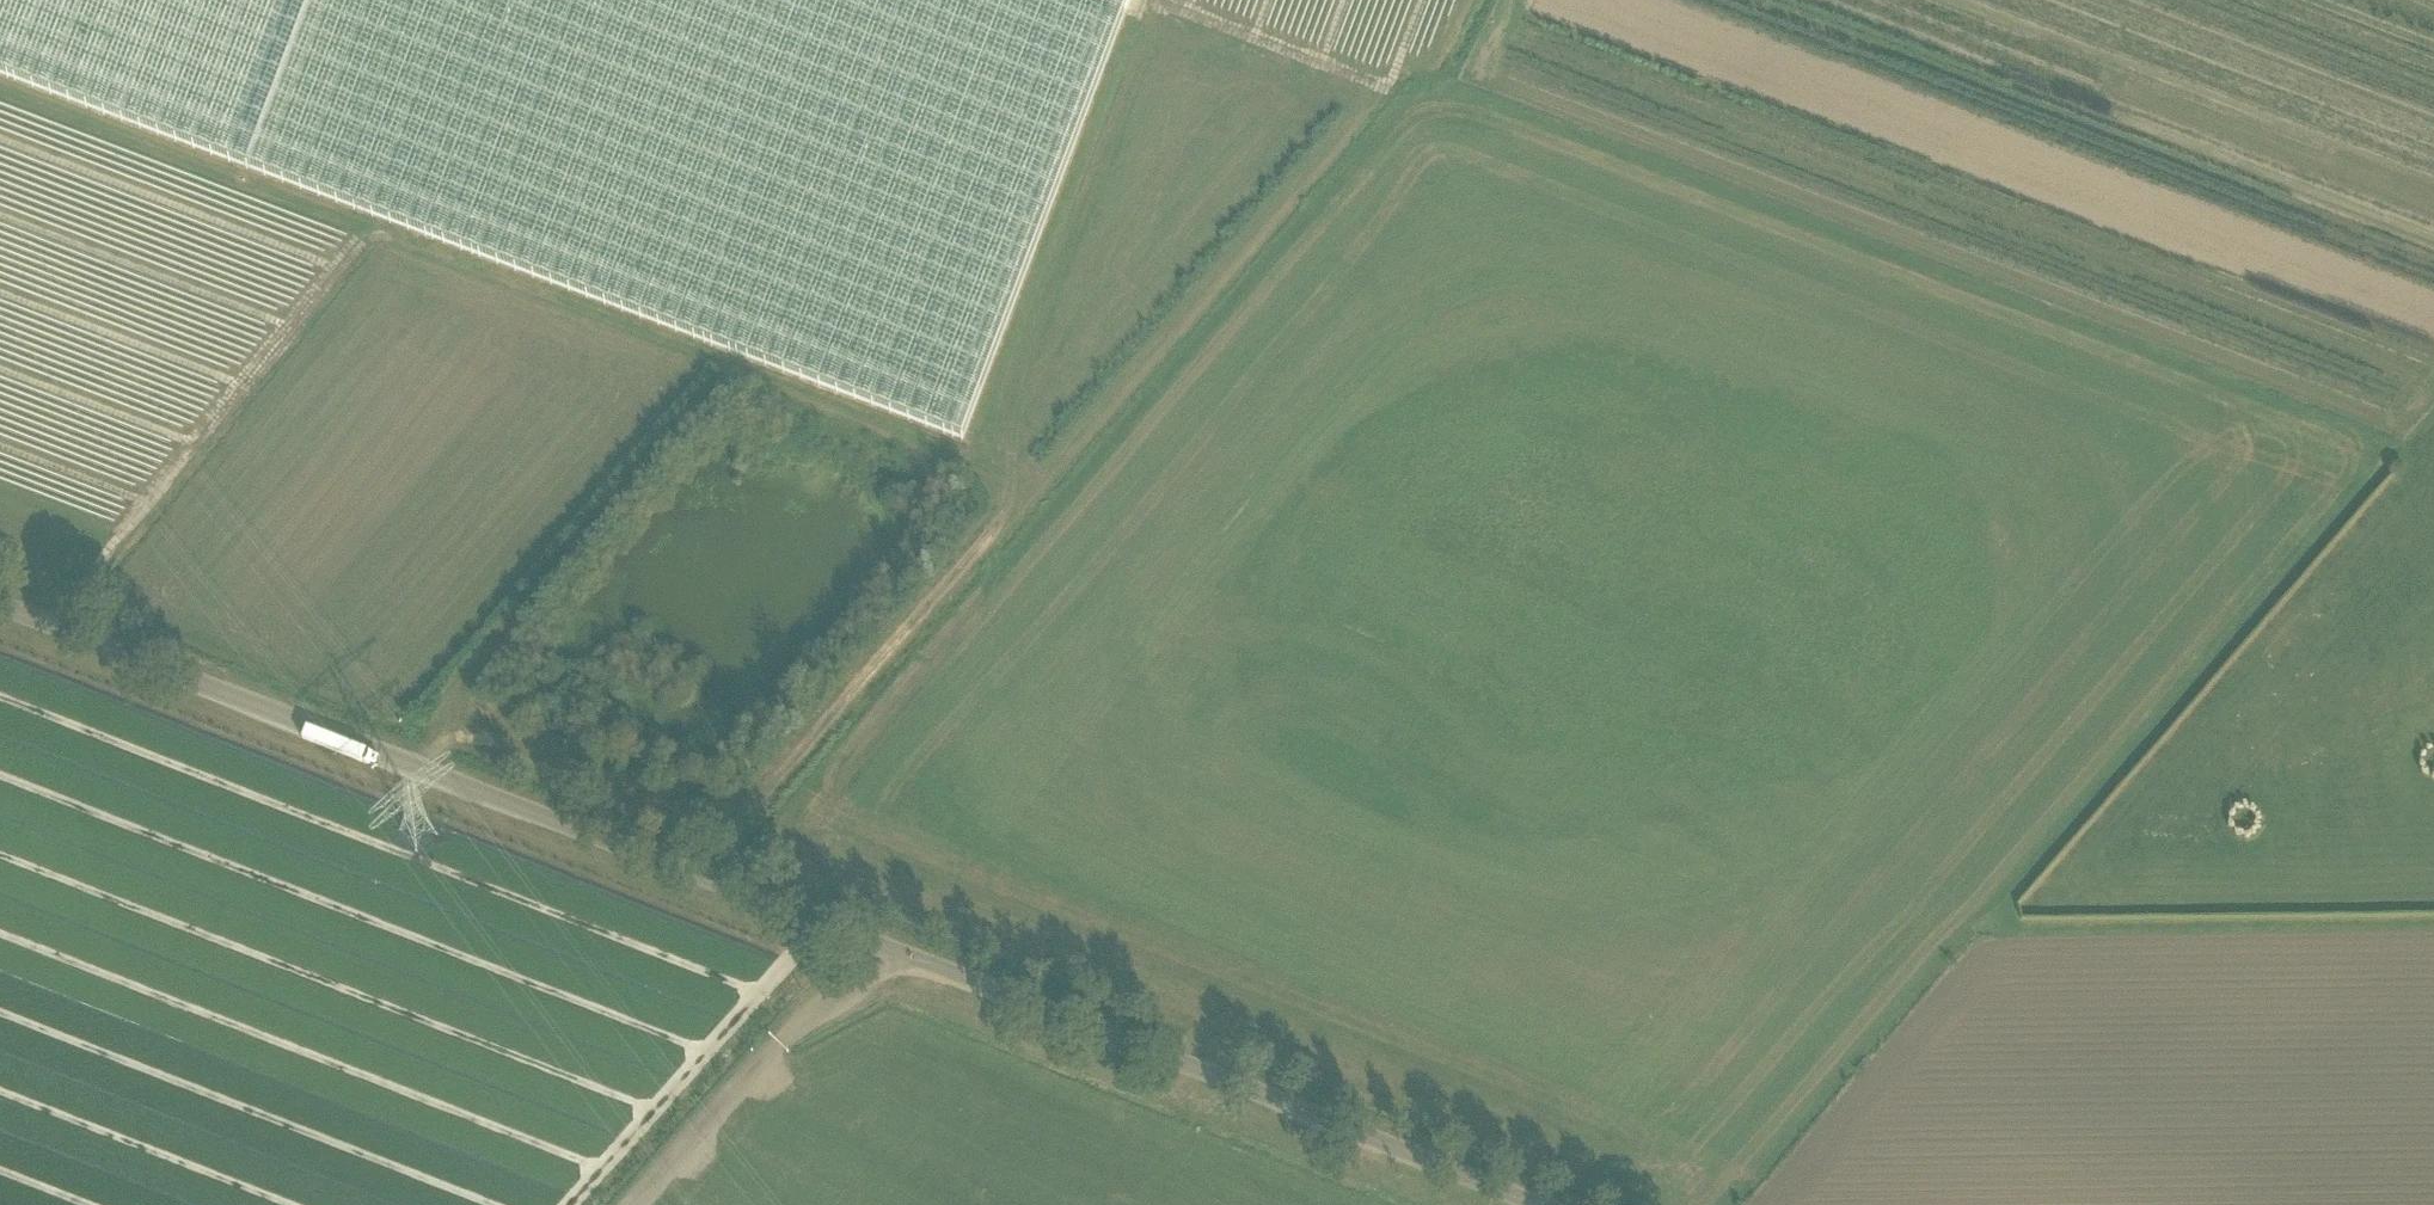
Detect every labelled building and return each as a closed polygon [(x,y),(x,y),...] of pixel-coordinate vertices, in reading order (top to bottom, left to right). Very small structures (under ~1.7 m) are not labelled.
[(959,438),(1119,20),(1126,0),(0,0),(0,72),(959,438)]
